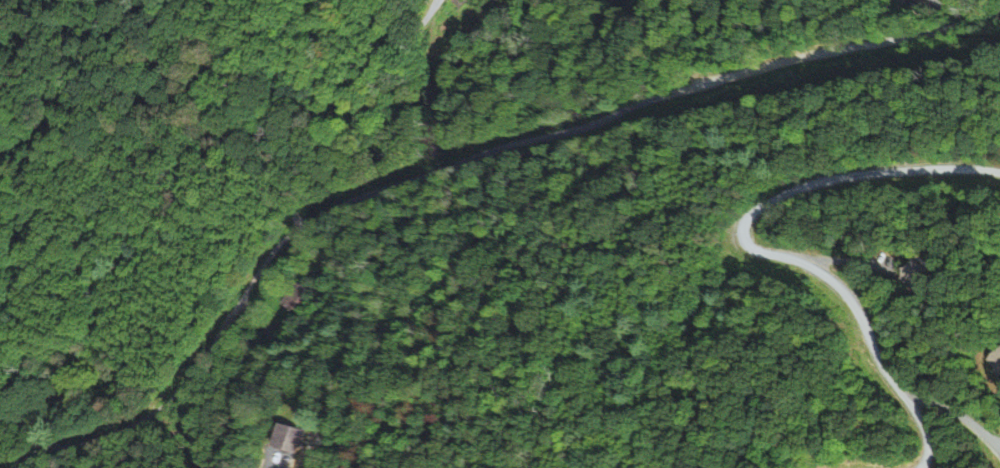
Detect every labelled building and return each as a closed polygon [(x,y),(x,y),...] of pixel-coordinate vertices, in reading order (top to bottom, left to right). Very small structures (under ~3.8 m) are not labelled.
[(295,279),(316,292),(303,315),(281,302),(295,279)] [(998,347),(981,356),(991,375),(999,370),(999,351),(998,347)] [(278,421),(302,428),(294,452),(271,444),(278,421)] [(256,448),(282,456),(288,432),(262,425),(256,448)]
